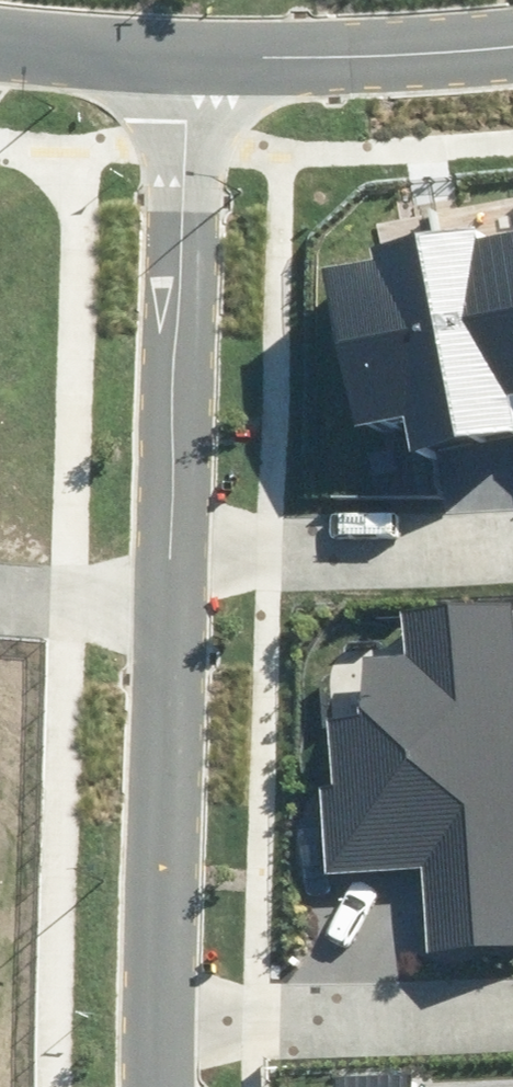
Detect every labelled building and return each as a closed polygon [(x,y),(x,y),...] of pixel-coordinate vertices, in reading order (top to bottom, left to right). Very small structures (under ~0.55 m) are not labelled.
[(438,236),(477,438),(512,432),(512,220),(438,236)] [(477,438),(438,236),(324,257),(358,435),(405,426),(410,451),(477,438)] [(512,939),(512,670),(507,617),(405,627),(408,657),(321,666),(333,778),(313,780),(324,880),(421,869),(429,948),(512,939)] [(336,1080),(337,1086),(416,1086),(415,1074),(336,1080)]
